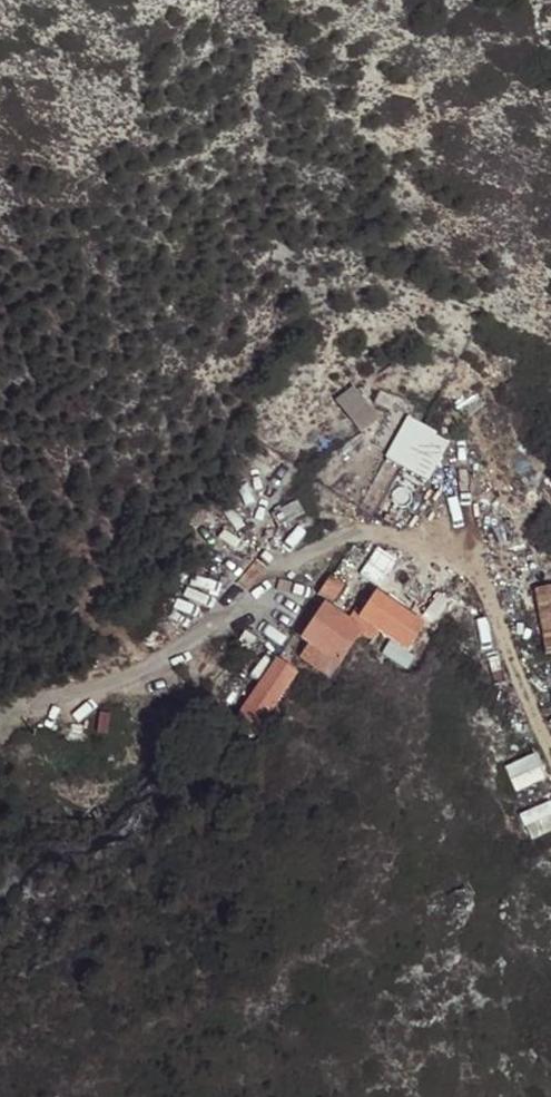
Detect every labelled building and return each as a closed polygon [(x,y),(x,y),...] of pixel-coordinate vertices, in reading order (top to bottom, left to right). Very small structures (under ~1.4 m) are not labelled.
[(344,404),(377,432),(393,413),(360,385),(344,404)] [(394,457),(437,482),(461,441),(417,416),(394,457)] [(295,514),(287,502),(263,517),(270,530),(295,514)] [(392,560),(376,549),(359,575),(375,586),(392,560)] [(341,585),(325,575),(313,594),(330,604),(341,585)] [(542,588),(550,637),(550,587),(542,588)] [(352,625),(323,605),(320,610),(302,637),(295,648),(302,653),(295,664),(324,682),(333,668),(334,668),(357,632),(400,659),(423,624),(374,592),(352,625)] [(267,668),(223,736),(233,742),(240,733),(248,737),(285,680),(267,668)]
